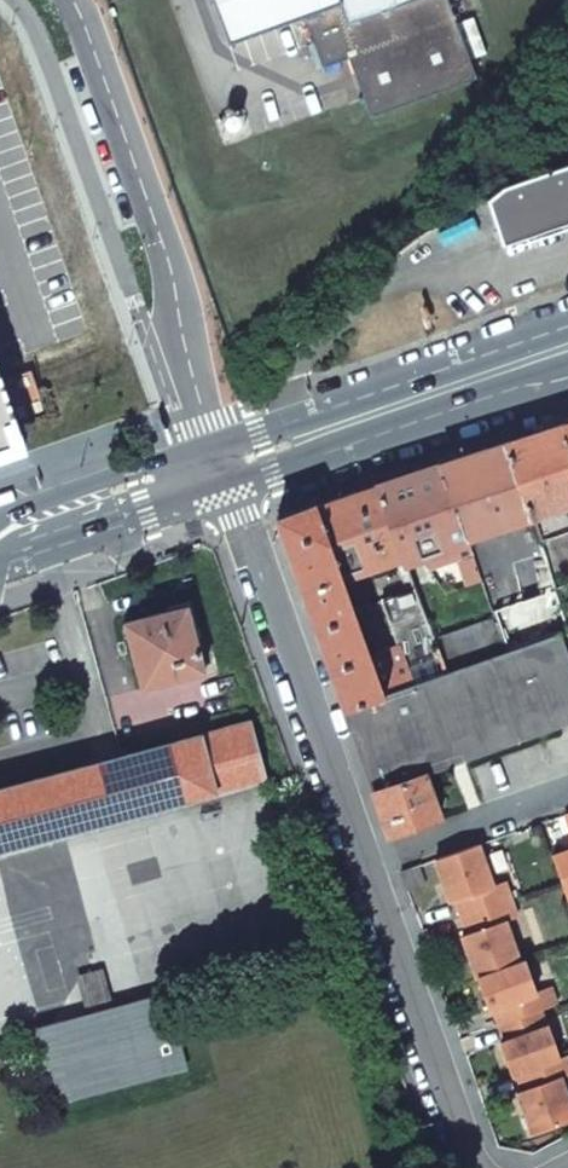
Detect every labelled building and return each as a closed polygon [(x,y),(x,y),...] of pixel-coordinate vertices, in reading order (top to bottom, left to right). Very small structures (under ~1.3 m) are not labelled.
[(228,43),(303,16),(322,68),(348,59),(370,118),(476,79),(447,0),(212,0),(228,43)] [(502,247),(567,224),(567,166),(502,188),(487,201),(502,247)] [(26,451),(0,378),(0,460),(26,451)] [(567,506),(567,436),(564,422),(523,437),(505,442),(519,482),(530,519),(567,506)] [(454,505),(519,482),(505,442),(457,459),(441,465),(454,505)] [(471,556),(454,505),(441,465),(397,479),(377,486),(403,556),(406,567),(451,551),(455,561),(471,556)] [(341,578),(403,556),(377,486),(339,498),(316,506),(341,578)] [(341,578),(316,506),(303,511),(276,520),(305,602),(345,588),(341,578)] [(538,586),(551,582),(544,560),(531,563),(538,586)] [(326,660),(344,712),(384,697),(370,658),(345,588),(305,602),(326,660)] [(384,697),(446,675),(433,641),(415,590),(384,601),(400,648),(370,658),(384,697)] [(187,607),(126,622),(140,688),(202,673),(187,607)] [(446,675),(505,653),(494,619),(433,641),(446,675)] [(446,675),(384,697),(344,712),(373,793),(423,775),(567,724),(567,659),(560,635),(505,653),(446,675)] [(215,794),(264,782),(248,721),(199,734),(215,794)] [(215,794),(199,734),(0,788),(0,853),(215,794)] [(423,775),(373,793),(381,817),(388,837),(440,819),(423,775)] [(492,887),(478,845),(435,860),(442,882),(450,903),(455,901),(461,918),(510,900),(504,883),(492,887)] [(563,853),(553,856),(567,899),(567,851),(563,853)] [(465,948),(476,979),(519,964),(505,922),(516,918),(510,900),(461,918),(467,934),(461,936),(465,948)] [(498,1026),(539,1011),(555,1006),(549,988),(536,993),(525,962),(519,964),(476,979),(484,1002),(488,1011),(493,1009),(498,1026)] [(88,1017),(113,1009),(102,969),(76,975),(88,1017)] [(88,1017),(35,1031),(55,1104),(185,1068),(165,995),(113,1009),(88,1017)] [(503,1055),(510,1076),(516,1074),(558,1059),(547,1027),(545,1028),(539,1011),(498,1026),(505,1043),(499,1045),(503,1055)] [(516,1074),(522,1091),(516,1093),(521,1107),(531,1135),(567,1123),(567,1105),(559,1079),(567,1076),(567,1067),(564,1057),(558,1059),(516,1074)]
